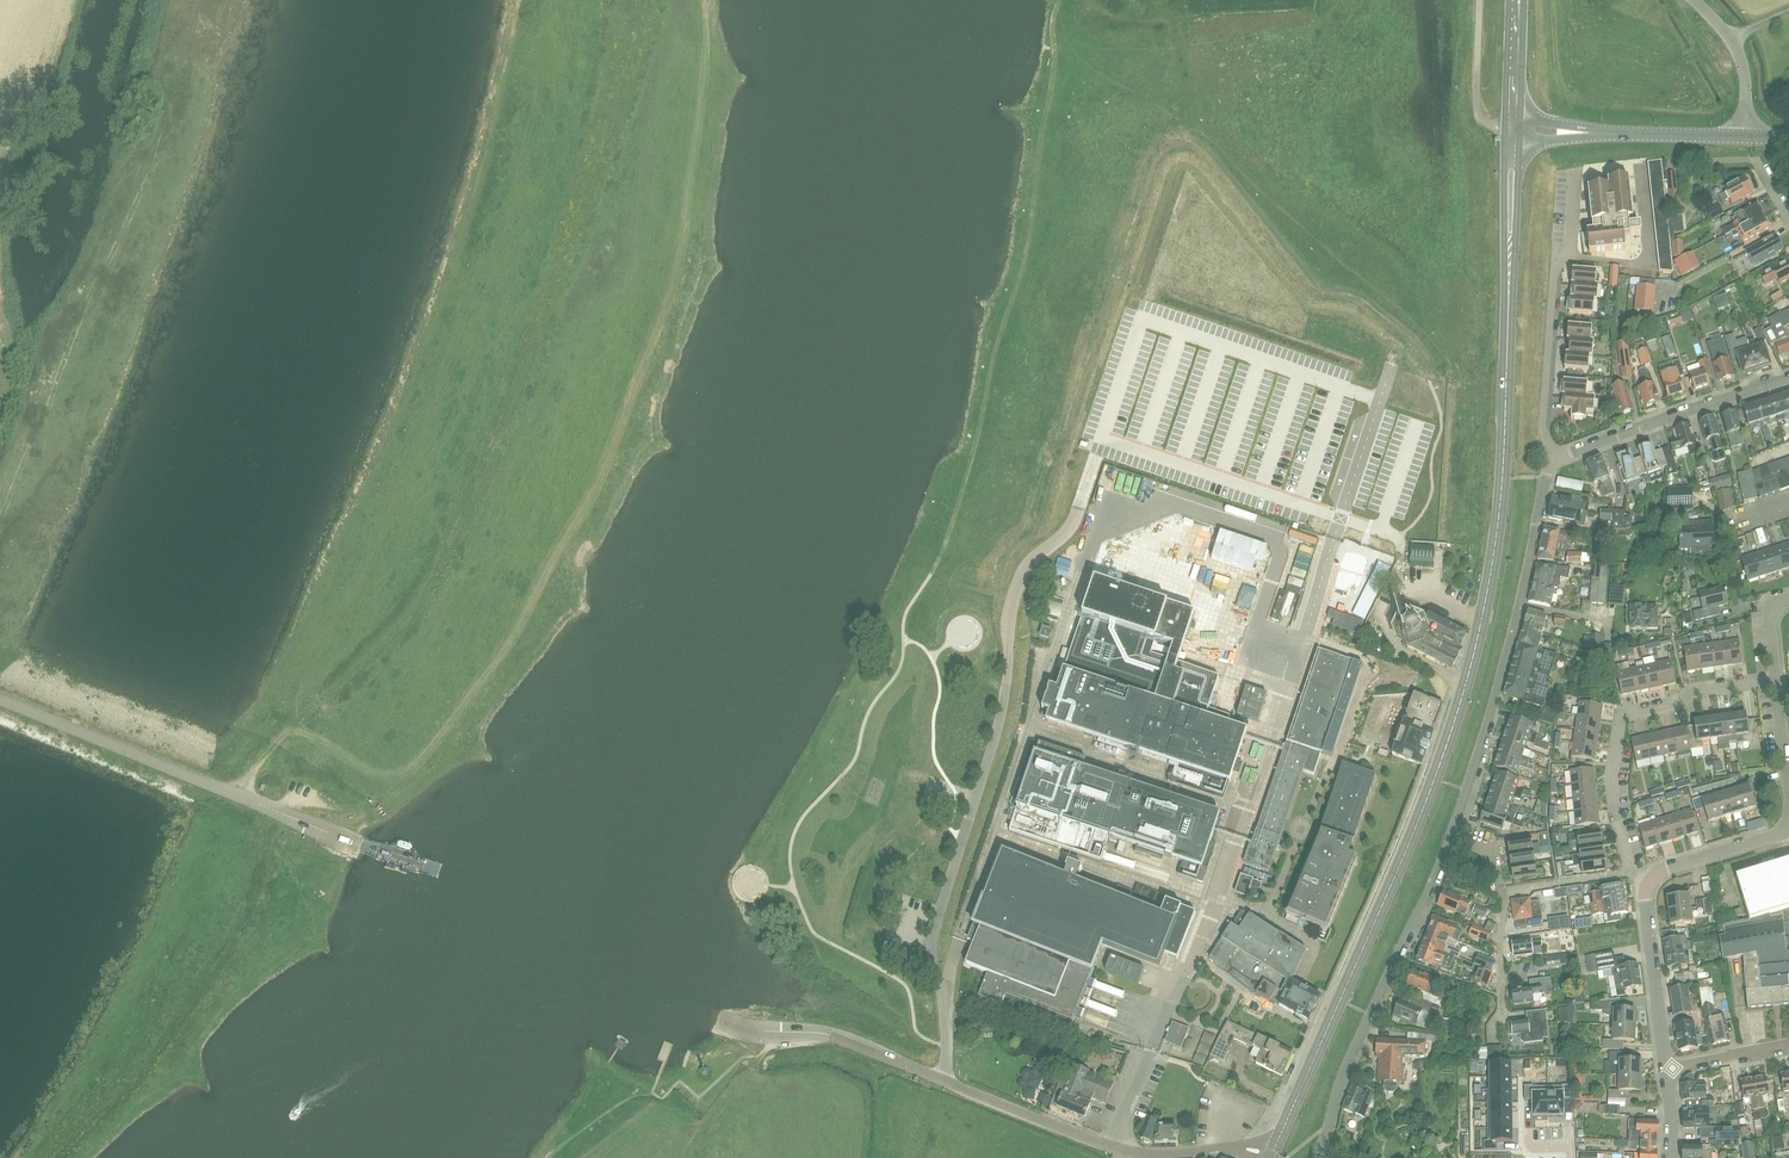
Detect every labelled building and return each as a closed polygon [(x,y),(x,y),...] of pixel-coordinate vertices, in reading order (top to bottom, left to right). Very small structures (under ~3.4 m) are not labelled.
[(1662,169),(1661,160),(1647,162),(1648,170),(1662,169)] [(1663,177),(1662,169),(1648,170),(1649,172),(1649,179),(1663,177)] [(1666,173),(1669,200),(1667,200),(1668,209),(1673,208),(1672,201),(1677,201),(1675,172),(1666,173)] [(1607,180),(1608,185),(1587,188),(1592,231),(1587,231),(1589,253),(1626,248),(1624,236),(1641,234),(1640,225),(1630,227),(1629,219),(1633,218),(1628,177),(1607,180)] [(1664,185),(1663,177),(1649,179),(1650,187),(1664,185)] [(1729,199),(1732,204),(1752,193),(1744,177),(1723,188),(1726,192),(1718,196),(1721,202),(1729,199)] [(1665,194),(1664,185),(1650,187),(1651,195),(1665,194)] [(1666,202),(1665,194),(1651,195),(1652,204),(1666,202)] [(1721,229),(1725,235),(1765,213),(1760,202),(1758,204),(1757,201),(1739,211),(1743,217),(1721,229)] [(1666,210),(1666,202),(1652,204),(1653,212),(1666,210)] [(1706,211),(1711,220),(1723,213),(1719,204),(1706,211)] [(1667,219),(1666,210),(1653,212),(1654,220),(1667,219)] [(1771,224),(1765,213),(1725,235),(1728,241),(1738,236),(1742,242),(1770,226),(1769,225),(1771,224)] [(1668,227),(1667,219),(1654,220),(1655,229),(1668,227)] [(1669,236),(1668,227),(1655,229),(1656,237),(1669,236)] [(1782,249),(1774,235),(1758,244),(1758,245),(1745,252),(1752,265),(1753,265),(1754,266),(1766,260),(1776,255),(1775,253),(1782,249)] [(1670,244),(1669,236),(1656,237),(1657,245),(1670,244)] [(1672,257),(1673,257),(1684,256),(1682,240),(1671,241),(1671,244),(1672,253),(1672,257)] [(1671,253),(1670,244),(1657,245),(1658,254),(1671,253)] [(1672,261),(1671,253),(1658,254),(1659,262),(1672,261)] [(1699,267),(1692,253),(1675,261),(1682,275),(1699,267)] [(1710,265),(1715,273),(1724,268),(1719,260),(1710,265)] [(1673,272),(1672,261),(1659,262),(1660,271),(1673,272)] [(1788,261),(1772,270),(1761,275),(1759,276),(1764,285),(1765,285),(1777,279),(1779,283),(1788,278),(1788,262),(1788,261)] [(1571,284),(1598,286),(1595,286),(1596,271),(1572,269),(1571,284)] [(1344,283),(1344,273),(1330,272),(1329,282),(1344,283)] [(1598,286),(1571,284),(1571,285),(1574,285),(1573,298),(1570,298),(1597,300),(1598,286)] [(1637,285),(1634,309),(1652,311),(1655,287),(1637,285)] [(1597,300),(1570,298),(1569,313),(1593,315),(1593,316),(1598,317),(1599,312),(1593,312),(1594,301),(1597,301),(1597,300)] [(1788,317),(1788,309),(1781,313),(1780,312),(1767,319),(1771,326),(1788,317)] [(1691,311),(1680,315),(1682,322),(1693,318),(1691,311)] [(1349,312),(1346,319),(1365,327),(1368,321),(1349,312)] [(1682,322),(1680,315),(1668,318),(1670,325),(1682,322)] [(1771,326),(1774,332),(1779,341),(1788,337),(1788,335),(1785,327),(1788,324),(1788,317),(1771,326)] [(1341,338),(1348,324),(1340,320),(1333,334),(1341,338)] [(1568,325),(1567,340),(1594,342),(1594,341),(1591,341),(1592,327),(1568,325)] [(1774,332),(1771,326),(1762,331),(1770,344),(1779,341),(1774,332)] [(1766,339),(1762,332),(1760,327),(1754,331),(1760,343),(1766,339)] [(1652,329),(1643,332),(1646,340),(1655,337),(1652,329)] [(1746,338),(1756,369),(1762,367),(1763,369),(1768,367),(1767,365),(1770,365),(1763,345),(1756,347),(1751,334),(1746,329),(1744,330),(1743,330),(1746,338)] [(1359,331),(1349,342),(1356,348),(1366,337),(1359,331)] [(1750,371),(1756,369),(1746,338),(1738,341),(1735,334),(1727,337),(1733,357),(1737,356),(1743,373),(1745,372),(1746,374),(1751,373),(1750,371)] [(1331,341),(1344,352),(1349,347),(1335,335),(1331,341)] [(1667,356),(1675,353),(1669,335),(1661,338),(1667,356)] [(1721,338),(1712,341),(1719,361),(1713,363),(1719,381),(1734,376),(1728,358),(1721,338)] [(1775,343),(1780,356),(1788,352),(1788,338),(1775,343)] [(1594,342),(1567,340),(1570,340),(1568,354),(1566,353),(1566,354),(1592,356),(1594,342)] [(1646,348),(1643,342),(1636,344),(1638,350),(1637,351),(1642,367),(1651,363),(1646,348)] [(1698,362),(1701,371),(1704,370),(1707,377),(1710,376),(1704,359),(1705,359),(1701,345),(1693,347),(1698,362)] [(1684,348),(1686,367),(1694,366),(1692,347),(1684,348)] [(1632,375),(1628,348),(1619,349),(1623,376),(1632,375)] [(1592,356),(1566,354),(1564,369),(1588,371),(1589,356),(1592,357),(1592,356)] [(1674,370),(1661,374),(1664,384),(1663,384),(1667,398),(1684,393),(1680,379),(1679,379),(1678,377),(1683,375),(1678,361),(1672,363),(1674,370)] [(1643,385),(1638,387),(1643,405),(1658,401),(1653,383),(1649,372),(1648,372),(1646,367),(1638,370),(1640,375),(1643,385)] [(1704,370),(1701,371),(1689,375),(1694,389),(1709,384),(1707,377),(1704,370)] [(1565,396),(1586,397),(1587,383),(1563,381),(1562,395),(1565,396)] [(1617,395),(1614,396),(1620,413),(1632,409),(1627,392),(1627,391),(1624,382),(1614,385),(1617,395)] [(1788,417),(1788,407),(1785,394),(1771,399),(1776,416),(1783,413),(1785,419),(1788,417)] [(1595,398),(1586,397),(1565,396),(1564,410),(1571,411),(1571,418),(1586,419),(1587,412),(1593,413),(1594,413),(1595,398)] [(1766,423),(1767,427),(1772,426),(1770,418),(1776,416),(1771,399),(1756,403),(1763,424),(1766,423)] [(1763,424),(1756,403),(1742,408),(1748,425),(1750,429),(1761,426),(1764,434),(1766,433),(1769,432),(1767,427),(1766,423),(1763,424)] [(1744,443),(1741,429),(1735,410),(1721,415),(1726,434),(1727,433),(1731,447),(1744,443)] [(1722,450),(1718,436),(1719,435),(1714,417),(1699,421),(1705,440),(1709,438),(1713,453),(1711,453),(1710,456),(1711,460),(1715,462),(1726,458),(1723,449),(1722,450)] [(1693,437),(1689,425),(1675,429),(1678,439),(1670,441),(1673,450),(1687,446),(1690,455),(1701,452),(1697,435),(1693,437)] [(1773,446),(1769,432),(1766,433),(1764,434),(1766,443),(1769,442),(1771,447),(1773,446)] [(1641,457),(1639,457),(1645,474),(1647,473),(1651,484),(1664,479),(1660,468),(1667,466),(1661,449),(1654,452),(1651,443),(1638,448),(1641,457)] [(1645,474),(1639,457),(1633,460),(1630,451),(1616,456),(1619,465),(1617,466),(1623,482),(1625,481),(1626,483),(1640,478),(1639,476),(1645,474)] [(1614,493),(1608,477),(1601,457),(1586,463),(1593,482),(1600,480),(1602,486),(1599,487),(1603,497),(1614,493)] [(1785,458),(1779,461),(1783,474),(1788,471),(1788,469),(1785,458)] [(1772,463),(1776,476),(1783,474),(1779,461),(1772,463)] [(1772,463),(1765,466),(1770,478),(1776,476),(1772,463)] [(1765,466),(1758,468),(1763,481),(1770,478),(1765,466)] [(1751,471),(1754,484),(1763,481),(1758,468),(1751,471)] [(1757,498),(1754,484),(1751,471),(1737,474),(1743,501),(1757,498)] [(1441,491),(1440,474),(1427,475),(1428,491),(1441,491)] [(1782,476),(1776,478),(1780,490),(1786,488),(1782,476)] [(1709,481),(1712,491),(1721,489),(1718,478),(1709,481)] [(1780,490),(1776,478),(1769,480),(1773,492),(1780,490)] [(1769,480),(1762,483),(1766,494),(1773,492),(1769,480)] [(1560,482),(1559,489),(1587,496),(1588,488),(1560,482)] [(1759,497),(1766,494),(1762,483),(1755,485),(1759,497)] [(1069,498),(1074,500),(1078,486),(1073,484),(1069,498)] [(1668,489),(1668,511),(1692,510),(1692,489),(1668,489)] [(1736,507),(1736,506),(1732,489),(1716,492),(1720,510),(1736,507)] [(1561,508),(1581,512),(1587,513),(1589,501),(1581,499),(1581,498),(1571,496),(1570,500),(1552,496),(1550,509),(1561,511),(1561,508)] [(1579,524),(1581,512),(1561,508),(1561,511),(1550,509),(1548,518),(1579,524)] [(1703,515),(1701,508),(1694,510),(1696,517),(1703,515)] [(1164,526),(1169,511),(1163,509),(1158,524),(1164,526)] [(1623,530),(1623,518),(1624,515),(1624,511),(1612,510),(1611,517),(1611,522),(1612,522),(1612,530),(1615,530),(1623,530)] [(1623,530),(1631,528),(1631,516),(1624,515),(1623,518),(1623,530)] [(1712,526),(1679,528),(1679,548),(1713,547),(1712,526)] [(1555,551),(1564,553),(1569,532),(1559,530),(1544,527),(1537,559),(1553,560),(1555,551)] [(1613,555),(1629,557),(1631,537),(1616,535),(1613,555)] [(1733,541),(1735,549),(1743,547),(1740,539),(1733,541)] [(1780,570),(1788,567),(1788,543),(1773,548),(1780,570)] [(1410,566),(1434,567),(1435,548),(1411,546),(1410,566)] [(1757,553),(1764,575),(1780,570),(1773,548),(1757,553)] [(1567,562),(1581,562),(1589,563),(1589,555),(1581,555),(1581,553),(1567,553),(1567,562)] [(1764,575),(1757,553),(1741,558),(1748,580),(1764,575)] [(1205,592),(1212,563),(1204,561),(1197,591),(1205,592)] [(1551,587),(1554,587),(1558,588),(1561,577),(1568,579),(1570,567),(1555,566),(1536,564),(1532,583),(1542,584),(1541,587),(1550,588),(1551,587)] [(1589,603),(1605,604),(1608,565),(1592,564),(1589,603)] [(1336,575),(1333,583),(1351,589),(1354,581),(1336,575)] [(1542,584),(1532,583),(1528,601),(1549,606),(1554,587),(1551,587),(1550,588),(1541,587),(1542,584)] [(1245,607),(1250,592),(1224,584),(1220,598),(1245,607)] [(1624,605),(1625,587),(1618,586),(1617,605),(1624,605)] [(1703,610),(1719,606),(1727,604),(1723,586),(1699,592),(1703,609),(1703,610)] [(1091,589),(1082,616),(1156,641),(1178,648),(1188,620),(1091,589)] [(1269,613),(1273,601),(1268,600),(1264,611),(1269,613)] [(1041,607),(1059,614),(1062,607),(1044,601),(1041,607)] [(1196,601),(1194,608),(1209,612),(1210,605),(1196,601)] [(1630,606),(1630,629),(1657,629),(1657,606),(1630,606)] [(1703,610),(1703,609),(1692,611),(1694,621),(1720,615),(1719,606),(1703,610)] [(1045,611),(1043,617),(1057,622),(1059,616),(1045,611)] [(1409,649),(1451,670),(1462,649),(1460,648),(1467,633),(1428,614),(1425,620),(1423,616),(1410,611),(1397,616),(1392,629),(1397,642),(1409,649)] [(1527,611),(1523,622),(1535,626),(1534,633),(1540,634),(1541,634),(1543,628),(1546,629),(1548,623),(1544,622),(1546,616),(1527,611)] [(1555,615),(1554,624),(1564,626),(1566,617),(1555,615)] [(1056,668),(1042,711),(1049,714),(1047,721),(1120,746),(1118,750),(1127,752),(1128,748),(1174,764),(1168,781),(1223,800),(1228,782),(1229,782),(1246,732),(1204,717),(1218,675),(1152,653),(1156,641),(1082,616),(1064,670),(1056,668)] [(1540,638),(1541,634),(1540,634),(1534,633),(1535,626),(1523,622),(1517,644),(1537,650),(1538,643),(1542,644),(1543,639),(1540,638)] [(1040,635),(1048,638),(1051,630),(1042,627),(1040,635)] [(1592,634),(1591,647),(1600,648),(1601,635),(1592,634)] [(1562,640),(1561,647),(1573,651),(1574,644),(1562,640)] [(1724,642),(1728,665),(1742,663),(1738,640),(1724,642)] [(1714,667),(1728,665),(1724,642),(1711,644),(1714,667)] [(1537,650),(1517,644),(1503,696),(1531,703),(1541,706),(1537,719),(1553,724),(1557,709),(1543,705),(1550,681),(1548,680),(1550,670),(1551,670),(1556,655),(1537,650)] [(1611,661),(1612,644),(1604,644),(1603,660),(1611,661)] [(1697,646),(1700,669),(1714,667),(1711,644),(1697,646)] [(1700,669),(1697,646),(1683,648),(1687,671),(1700,669)] [(1318,649),(1286,741),(1287,741),(1321,753),(1322,753),(1332,757),(1363,665),(1353,661),(1318,649)] [(1670,660),(1657,663),(1662,686),(1675,683),(1670,660)] [(1648,689),(1662,686),(1657,663),(1643,666),(1648,689)] [(1630,669),(1635,692),(1648,689),(1643,666),(1630,669)] [(1635,692),(1630,669),(1616,672),(1621,695),(1635,692)] [(1435,726),(1443,704),(1414,693),(1406,716),(1407,716),(1406,720),(1404,720),(1392,754),(1421,765),(1434,730),(1432,730),(1434,726),(1435,726)] [(1577,715),(1600,718),(1602,704),(1579,701),(1577,715)] [(1732,715),(1737,743),(1756,740),(1754,719),(1746,720),(1745,713),(1732,715)] [(1575,729),(1598,732),(1600,718),(1577,715),(1575,729)] [(1729,744),(1737,743),(1732,715),(1719,717),(1724,749),(1730,748),(1729,744)] [(1506,729),(1535,739),(1537,734),(1530,732),(1532,724),(1510,717),(1506,729)] [(1705,718),(1709,739),(1718,738),(1719,750),(1724,749),(1719,717),(1705,718)] [(1694,725),(1685,727),(1690,750),(1703,748),(1702,740),(1709,739),(1705,718),(1694,720),(1694,725)] [(1671,730),(1677,753),(1690,750),(1685,727),(1671,730)] [(1502,742),(1524,749),(1526,742),(1534,745),(1535,739),(1506,729),(1502,742)] [(1575,729),(1573,742),(1596,746),(1598,732),(1575,729)] [(1663,756),(1677,753),(1671,730),(1658,733),(1663,756)] [(1649,759),(1663,756),(1658,733),(1644,736),(1649,759)] [(1649,759),(1644,736),(1631,739),(1636,762),(1649,759)] [(1017,806),(1008,831),(1054,847),(1100,862),(1109,837),(1136,846),(1134,852),(1162,861),(1164,855),(1182,861),(1177,874),(1197,881),(1210,841),(1218,815),(1127,785),(1118,782),(1081,769),(1085,757),(1039,742),(1032,739),(1027,755),(1010,804),(1017,806)] [(1285,744),(1245,865),(1268,873),(1302,770),(1313,774),(1321,753),(1287,741),(1285,745),(1285,744)] [(1521,756),(1524,749),(1502,742),(1498,754),(1527,763),(1529,759),(1521,756)] [(1596,746),(1573,742),(1571,756),(1594,760),(1596,746)] [(1532,771),(1533,766),(1527,764),(1527,763),(1498,754),(1493,766),(1515,774),(1518,766),(1532,771)] [(1730,764),(1731,772),(1739,771),(1738,763),(1730,764)] [(1352,841),(1353,842),(1376,775),(1342,764),(1320,830),(1322,831),(1321,833),(1317,832),(1315,838),(1319,839),(1318,841),(1316,840),(1286,913),(1326,930),(1357,857),(1347,853),(1348,850),(1350,851),(1352,845),(1351,844),(1352,841)] [(1569,770),(1571,784),(1594,782),(1593,768),(1569,770)] [(1497,773),(1493,785),(1521,795),(1523,790),(1516,787),(1519,780),(1497,773)] [(1733,778),(1719,782),(1720,787),(1735,783),(1733,778)] [(1756,798),(1751,781),(1692,800),(1695,811),(1704,808),(1708,822),(1755,807),(1753,799),(1756,798)] [(1595,796),(1594,782),(1571,784),(1572,798),(1595,796)] [(1706,791),(1720,787),(1719,782),(1704,786),(1706,791)] [(1522,795),(1521,795),(1493,785),(1488,798),(1510,805),(1513,797),(1520,800),(1522,795)] [(1706,791),(1704,786),(1692,789),(1693,794),(1706,791)] [(1572,798),(1573,812),(1597,809),(1595,796),(1572,798)] [(1508,812),(1510,805),(1488,798),(1484,809),(1514,819),(1515,814),(1508,812)] [(1514,819),(1484,809),(1480,822),(1502,830),(1504,822),(1512,824),(1522,828),(1524,823),(1514,819)] [(1598,823),(1597,809),(1573,812),(1575,826),(1598,823)] [(1678,813),(1685,836),(1698,832),(1691,809),(1678,813)] [(1672,840),(1685,836),(1678,813),(1665,817),(1672,840)] [(1651,821),(1658,844),(1672,840),(1665,817),(1651,821)] [(1658,844),(1651,821),(1638,825),(1645,848),(1658,844)] [(1578,847),(1601,844),(1599,830),(1576,833),(1569,835),(1570,841),(1577,840),(1578,847)] [(1507,840),(1509,853),(1539,849),(1538,843),(1531,844),(1530,837),(1507,840)] [(1601,844),(1578,847),(1579,855),(1572,855),(1573,860),(1603,856),(1601,844)] [(1539,849),(1509,853),(1511,866),(1534,862),(1532,855),(1540,854),(1539,849)] [(1006,995),(1071,1021),(1073,1015),(1079,1017),(1082,1009),(1077,1007),(1077,1005),(1083,1007),(1086,999),(1081,997),(1081,995),(1087,997),(1090,990),(1084,987),(1085,986),(1090,989),(1093,981),(1088,978),(1101,944),(1157,967),(1163,954),(1167,955),(1176,958),(1175,959),(1177,959),(1195,913),(1168,903),(1163,915),(1076,880),(1079,874),(1080,875),(1083,869),(1068,863),(1066,869),(1067,869),(1065,876),(1003,851),(967,940),(974,943),(965,964),(988,973),(978,996),(1002,1005),(1006,995)] [(1603,856),(1573,860),(1573,861),(1564,862),(1565,867),(1574,866),(1574,865),(1580,864),(1581,872),(1604,869),(1603,856)] [(1743,956),(1748,1008),(1788,1005),(1788,911),(1770,916),(1770,914),(1788,909),(1788,860),(1736,876),(1749,919),(1717,925),(1723,959),(1743,956)] [(1534,862),(1511,866),(1513,879),(1536,876),(1542,874),(1542,869),(1535,869),(1534,862)] [(1261,883),(1253,880),(1253,879),(1240,875),(1234,893),(1247,897),(1247,895),(1257,898),(1261,883)] [(1589,893),(1591,904),(1601,902),(1606,898),(1615,896),(1616,904),(1626,902),(1623,884),(1599,888),(1599,891),(1589,893)] [(1439,897),(1438,901),(1439,903),(1438,905),(1455,913),(1465,916),(1469,906),(1470,903),(1461,898),(1444,891),(1441,897),(1439,897)] [(1712,898),(1710,891),(1705,892),(1706,898),(1696,900),(1697,908),(1704,906),(1712,905),(1711,898),(1712,898)] [(1667,897),(1668,911),(1691,908),(1689,894),(1667,897)] [(1601,902),(1591,904),(1593,915),(1603,913),(1605,922),(1620,920),(1619,914),(1628,912),(1626,902),(1616,904),(1615,896),(1606,898),(1601,902)] [(1516,928),(1526,927),(1543,924),(1540,902),(1530,903),(1529,898),(1511,901),(1514,921),(1515,921),(1516,928)] [(1475,905),(1473,908),(1472,912),(1478,914),(1485,918),(1486,917),(1488,910),(1475,905)] [(1704,906),(1705,914),(1713,913),(1712,905),(1704,906)] [(1691,908),(1668,911),(1670,924),(1693,922),(1691,908)] [(1250,991),(1291,1012),(1291,1011),(1307,1019),(1307,1020),(1308,1020),(1320,996),(1290,982),(1306,951),(1242,909),(1210,960),(1250,991)] [(1570,929),(1568,916),(1548,918),(1550,932),(1570,929)] [(1433,917),(1428,930),(1457,941),(1461,932),(1455,929),(1457,924),(1448,920),(1447,923),(1433,917)] [(1573,920),(1574,929),(1592,926),(1591,918),(1573,920)] [(1497,924),(1488,920),(1485,925),(1494,930),(1497,924)] [(1490,931),(1485,929),(1484,929),(1473,924),(1468,934),(1486,942),(1490,931)] [(1457,941),(1428,930),(1422,944),(1445,954),(1469,962),(1472,956),(1454,949),(1457,941)] [(1664,954),(1688,951),(1692,950),(1691,941),(1687,941),(1686,935),(1680,936),(1680,938),(1662,940),(1664,954)] [(1513,956),(1532,953),(1531,948),(1542,946),(1541,938),(1530,939),(1511,942),(1513,956)] [(1352,953),(1358,955),(1363,943),(1357,941),(1352,953)] [(1444,957),(1445,954),(1422,944),(1416,960),(1431,966),(1432,962),(1441,965),(1442,963),(1448,966),(1450,959),(1444,957)] [(1689,958),(1688,951),(1664,954),(1666,967),(1685,964),(1685,967),(1688,967),(1689,971),(1682,972),(1683,983),(1697,982),(1695,966),(1691,966),(1690,965),(1693,964),(1692,958),(1689,958)] [(1546,967),(1571,963),(1570,955),(1545,958),(1546,967)] [(1139,983),(1144,970),(1111,957),(1106,970),(1139,983)] [(1614,959),(1596,962),(1598,972),(1611,969),(1613,975),(1616,990),(1617,996),(1625,995),(1624,989),(1641,986),(1637,963),(1626,965),(1616,967),(1614,959)] [(1556,975),(1567,975),(1567,966),(1556,966),(1556,975)] [(1473,982),(1486,987),(1492,972),(1478,967),(1473,982)] [(1417,998),(1435,1006),(1438,998),(1432,996),(1434,991),(1433,990),(1438,980),(1431,977),(1432,977),(1424,974),(1424,975),(1412,970),(1406,984),(1421,991),(1417,998)] [(1531,995),(1551,993),(1549,977),(1528,980),(1529,987),(1511,990),(1513,1005),(1532,1002),(1531,995)] [(1096,988),(1127,999),(1130,991),(1099,980),(1096,988)] [(1438,998),(1442,1005),(1454,999),(1448,985),(1435,992),(1438,998)] [(1687,986),(1670,988),(1674,1015),(1691,1013),(1687,986)] [(1706,1006),(1718,1004),(1715,988),(1704,989),(1706,1006)] [(1124,1012),(1128,1003),(1097,991),(1093,999),(1124,1012)] [(1576,1004),(1584,1003),(1583,996),(1574,997),(1576,1004)] [(1435,1006),(1417,998),(1414,997),(1410,1005),(1400,1000),(1393,1015),(1415,1025),(1422,1010),(1442,1018),(1445,1010),(1435,1006)] [(1591,1001),(1591,1009),(1609,1010),(1609,1002),(1591,1001)] [(1715,1014),(1713,1005),(1702,1008),(1707,1026),(1711,1045),(1730,1040),(1725,1021),(1723,1016),(1719,1016),(1718,1014),(1715,1014)] [(1567,1008),(1558,1008),(1559,1023),(1568,1022),(1567,1008)] [(1613,1025),(1635,1025),(1635,1010),(1614,1009),(1613,1025)] [(1084,1019),(1116,1029),(1119,1020),(1087,1010),(1084,1019)] [(1511,1025),(1508,1025),(1509,1035),(1519,1033),(1520,1040),(1523,1043),(1543,1041),(1542,1031),(1548,1030),(1546,1010),(1526,1012),(1527,1020),(1511,1022),(1511,1025)] [(1451,1020),(1443,1019),(1442,1027),(1450,1028),(1451,1020)] [(1292,1052),(1258,1036),(1227,1021),(1214,1045),(1210,1056),(1223,1061),(1234,1038),(1252,1047),(1253,1046),(1254,1047),(1261,1050),(1257,1059),(1255,1063),(1281,1075),(1292,1052)] [(1696,1046),(1702,1045),(1700,1035),(1695,1035),(1693,1022),(1675,1025),(1679,1050),(1697,1047),(1696,1046)] [(1177,1024),(1171,1031),(1171,1040),(1169,1044),(1172,1045),(1181,1049),(1189,1029),(1180,1025),(1177,1024)] [(1634,1041),(1635,1025),(1613,1025),(1612,1040),(1602,1039),(1602,1049),(1623,1050),(1623,1040),(1634,1041)] [(1424,1057),(1425,1042),(1424,1042),(1377,1039),(1376,1054),(1379,1054),(1377,1081),(1384,1081),(1383,1089),(1386,1092),(1393,1093),(1397,1089),(1397,1082),(1402,1083),(1404,1060),(1405,1060),(1405,1056),(1424,1057)] [(1558,1046),(1558,1057),(1569,1056),(1569,1046),(1558,1046)] [(1619,1075),(1640,1075),(1641,1060),(1631,1060),(1631,1052),(1610,1052),(1609,1059),(1612,1059),(1611,1074),(1619,1075)] [(1490,1076),(1511,1076),(1511,1063),(1489,1063),(1490,1076)] [(1048,1112),(1081,1126),(1092,1098),(1105,1103),(1113,1083),(1089,1073),(1089,1072),(1073,1065),(1066,1083),(1061,1081),(1048,1112)] [(1783,1092),(1788,1091),(1788,1072),(1780,1074),(1783,1092)] [(1607,1106),(1619,1106),(1624,1106),(1624,1098),(1629,1098),(1629,1091),(1640,1091),(1640,1075),(1619,1075),(1618,1090),(1607,1090),(1607,1106)] [(1686,1100),(1687,1107),(1708,1107),(1713,1107),(1713,1106),(1722,1106),(1722,1102),(1716,1102),(1716,1097),(1706,1098),(1705,1090),(1705,1082),(1696,1082),(1693,1082),(1693,1075),(1689,1075),(1683,1079),(1684,1083),(1681,1083),(1681,1100),(1686,1100)] [(1490,1089),(1511,1089),(1511,1076),(1490,1076),(1490,1089)] [(1766,1076),(1753,1079),(1760,1119),(1765,1118),(1764,1108),(1763,1095),(1769,1094),(1766,1076)] [(1755,1120),(1760,1119),(1753,1079),(1740,1081),(1743,1099),(1751,1098),(1753,1111),(1755,1120)] [(1358,1089),(1352,1086),(1342,1109),(1355,1114),(1364,1117),(1373,1095),(1372,1095),(1374,1090),(1361,1084),(1358,1089)] [(1547,1089),(1548,1116),(1563,1116),(1563,1099),(1571,1099),(1570,1085),(1562,1085),(1562,1089),(1547,1089)] [(1532,1100),(1532,1117),(1548,1116),(1547,1089),(1533,1089),(1533,1086),(1524,1086),(1525,1100),(1532,1100)] [(1487,1102),(1511,1102),(1511,1089),(1490,1089),(1487,1089),(1487,1102)] [(1487,1115),(1512,1114),(1511,1102),(1487,1102),(1487,1115)] [(1738,1116),(1744,1115),(1742,1102),(1736,1103),(1738,1116)] [(1619,1106),(1607,1106),(1602,1106),(1602,1115),(1618,1116),(1619,1106)] [(1629,1107),(1630,1115),(1643,1114),(1642,1106),(1629,1107)] [(1708,1111),(1708,1107),(1687,1107),(1687,1112),(1682,1112),(1683,1128),(1701,1128),(1709,1128),(1708,1111)] [(1154,1126),(1157,1127),(1158,1126),(1163,1115),(1156,1112),(1153,1119),(1148,1118),(1140,1138),(1144,1139),(1144,1142),(1148,1143),(1149,1142),(1152,1143),(1154,1126)] [(1488,1128),(1512,1127),(1512,1114),(1487,1115),(1488,1128)] [(1576,1123),(1576,1115),(1565,1115),(1565,1123),(1576,1123)] [(1640,1142),(1657,1143),(1658,1122),(1637,1121),(1637,1120),(1629,1119),(1628,1141),(1630,1141),(1640,1142)] [(1158,1127),(1157,1127),(1154,1142),(1175,1142),(1175,1126),(1158,1127)] [(1512,1127),(1488,1128),(1488,1141),(1484,1141),(1484,1150),(1498,1150),(1498,1142),(1512,1141),(1512,1127)] [(1715,1140),(1740,1139),(1739,1127),(1715,1128),(1715,1140)] [(1461,1155),(1469,1155),(1468,1136),(1460,1136),(1461,1155)] [(1773,1138),(1774,1144),(1784,1143),(1783,1136),(1773,1138)] [(1715,1140),(1715,1141),(1709,1141),(1709,1145),(1701,1145),(1701,1147),(1682,1147),(1682,1157),(1712,1157),(1712,1152),(1710,1152),(1710,1147),(1739,1146),(1738,1140),(1740,1140),(1740,1139),(1715,1140)] [(1640,1142),(1630,1141),(1630,1150),(1639,1151),(1656,1152),(1657,1143),(1640,1142)] [(1751,1141),(1741,1143),(1744,1157),(1754,1157),(1751,1141)]
